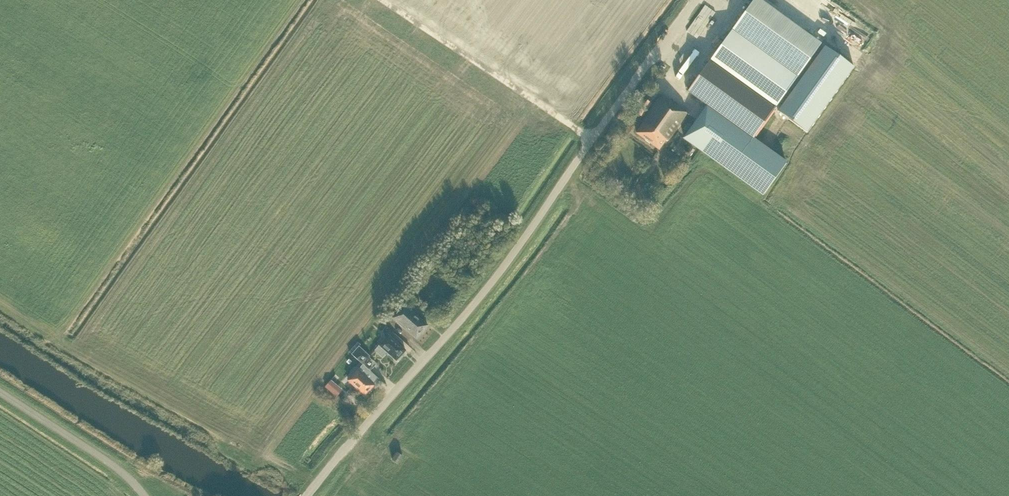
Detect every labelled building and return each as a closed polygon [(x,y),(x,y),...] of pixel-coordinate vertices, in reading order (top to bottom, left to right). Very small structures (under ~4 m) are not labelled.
[(708,63),(761,100),(774,110),(821,44),(760,0),(753,0),(708,63)] [(809,135),(856,70),(827,49),(780,114),(809,135)] [(774,110),(761,100),(708,63),(687,92),(707,106),(753,138),(774,110)] [(687,114),(685,113),(661,96),(641,122),(643,124),(636,133),(659,150),(666,140),(667,141),(686,115),(687,114)] [(632,111),(642,118),(651,105),(642,98),(632,111)] [(753,138),(707,106),(684,139),(737,177),(738,175),(764,194),(786,164),(752,140),(753,138)] [(433,265),(438,259),(435,256),(430,262),(433,265)] [(416,339),(427,326),(403,306),(392,319),(416,339)] [(388,336),(379,346),(374,351),(382,358),(386,353),(396,361),(405,351),(388,336)] [(351,355),(359,362),(362,365),(369,358),(370,357),(359,347),(360,345),(358,343),(356,344),(349,352),(351,355)] [(365,378),(370,372),(362,365),(348,381),(365,396),(366,395),(367,394),(369,392),(369,391),(374,386),(365,378)] [(324,388),(331,393),(336,386),(330,381),(324,388)] [(342,389),(334,397),(342,401),(348,394),(342,389)] [(402,457),(397,453),(392,461),(397,464),(402,457)]
